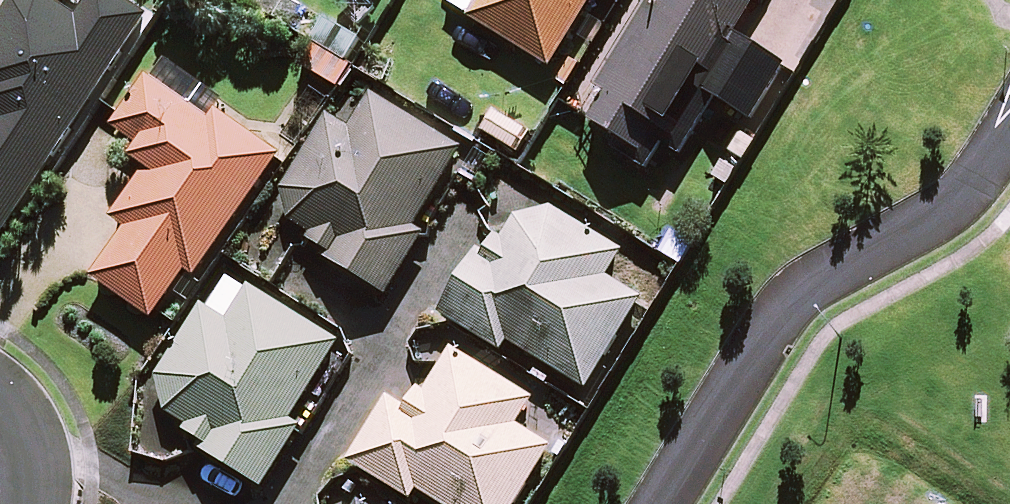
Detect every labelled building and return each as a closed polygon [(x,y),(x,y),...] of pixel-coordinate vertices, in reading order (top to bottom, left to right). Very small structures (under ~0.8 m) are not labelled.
[(120,0),(92,0),(77,22),(45,0),(19,0),(0,28),(0,235),(1,235),(146,18),(120,0)] [(445,7),(550,70),(592,0),(449,0),(445,7)] [(579,121),(652,164),(663,145),(681,156),(712,103),(748,124),(780,69),(732,40),(755,0),(651,0),(579,121)] [(361,39),(329,22),(303,70),(336,87),(361,39)] [(210,122),(148,81),(114,132),(139,148),(131,160),(147,171),(113,222),(128,231),(93,282),(154,322),(187,272),(199,280),(281,157),(215,114),(210,122)] [(464,157),(369,98),(349,131),(329,119),(272,212),(312,236),(305,248),(386,298),(423,238),(416,234),(464,157)] [(535,135),(492,107),(472,137),(516,165),(535,135)] [(621,256),(530,201),(493,260),(482,253),(442,317),(502,353),(508,343),(587,391),(641,303),(606,282),(621,256)] [(206,447),(202,454),(264,492),(300,432),(290,426),(339,346),(225,276),(160,382),(161,410),(190,428),(186,435),(206,447)] [(453,354),(413,418),(388,403),(350,464),(409,501),(416,491),(437,503),(518,503),(550,452),(515,430),(532,403),(453,354)]
